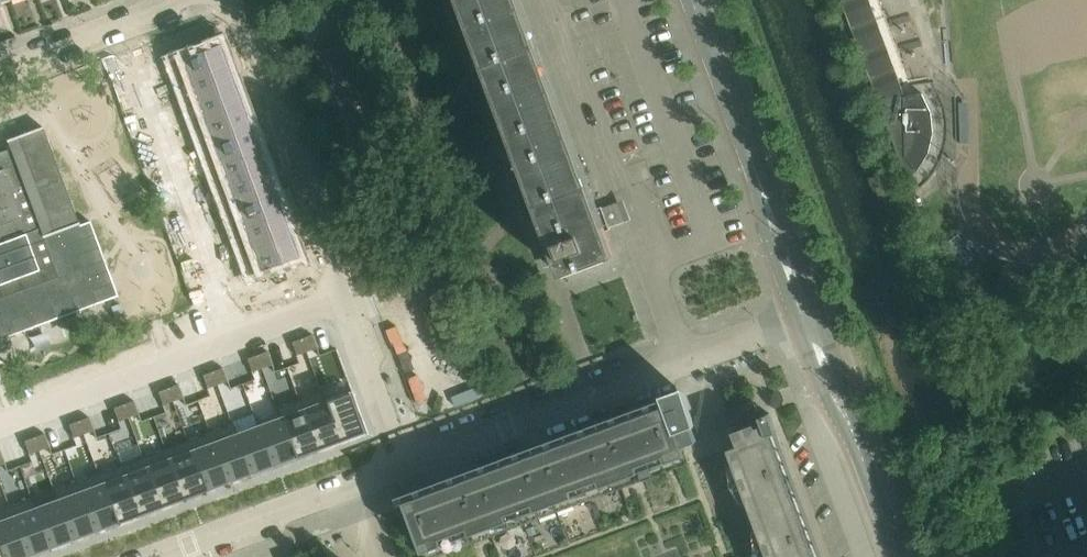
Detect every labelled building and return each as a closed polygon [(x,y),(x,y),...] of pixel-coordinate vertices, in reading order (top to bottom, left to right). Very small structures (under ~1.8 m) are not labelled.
[(507,125),(494,130),(513,181),(526,176),(547,233),(541,236),(550,260),(556,257),(563,275),(616,255),(607,231),(611,229),(610,227),(626,222),(619,203),(603,209),(603,207),(599,208),(521,0),(461,0),(507,125)] [(918,203),(919,203),(909,177),(918,171),(929,153),(934,133),(932,112),(923,93),(907,95),(906,95),(870,0),(842,0),(918,203)] [(218,44),(172,61),(180,84),(227,66),(218,44)] [(227,66),(180,84),(180,85),(185,83),(192,102),(187,103),(188,105),(234,87),(227,66)] [(135,86),(124,90),(129,102),(139,98),(135,86)] [(234,87),(188,105),(196,126),(242,108),(234,87)] [(139,98),(129,102),(133,115),(144,111),(139,98)] [(242,108),(196,126),(203,147),(250,129),(242,108)] [(0,153),(0,243),(8,240),(16,262),(35,255),(27,233),(40,228),(43,236),(42,236),(42,238),(78,224),(42,127),(6,140),(7,142),(8,142),(11,149),(0,153)] [(150,128),(140,132),(144,144),(155,141),(150,128)] [(250,129),(203,147),(211,168),(258,150),(250,129)] [(155,141),(144,144),(149,157),(160,153),(155,141)] [(258,150),(211,168),(219,189),(265,171),(258,150)] [(166,170),(155,174),(160,187),(171,183),(166,170)] [(265,171),(219,189),(227,210),(273,192),(265,171)] [(171,183),(160,187),(164,199),(175,195),(171,183)] [(273,192),(227,210),(234,231),(281,214),(273,192)] [(181,212),(171,216),(175,229),(186,225),(181,212)] [(281,214),(234,231),(242,252),(289,234),(281,214)] [(118,296),(90,221),(79,225),(78,224),(42,238),(42,236),(43,236),(40,228),(27,233),(35,255),(16,262),(8,240),(0,243),(0,340),(118,296)] [(186,225),(175,229),(180,241),(191,237),(186,225)] [(289,234),(242,252),(250,274),(297,257),(289,234)] [(197,254),(186,258),(191,271),(202,267),(197,254)] [(202,267),(191,271),(196,283),(206,279),(202,267)] [(311,335),(301,339),(306,352),(316,348),(311,335)] [(301,339),(291,342),(296,355),(306,352),(301,339)] [(267,351),(257,355),(262,368),(272,364),(267,351)] [(257,355),(247,359),(252,372),(262,368),(257,355)] [(222,368),(212,372),(217,385),(227,381),(222,368)] [(212,372),(202,375),(207,388),(217,385),(212,372)] [(178,384),(168,388),(173,401),(183,398),(178,384)] [(168,388),(158,392),(163,405),(173,401),(168,388)] [(321,391),(298,399),(317,448),(339,440),(321,391)] [(321,391),(339,440),(362,432),(347,393),(325,401),(321,391)] [(298,399),(276,407),(294,457),(317,448),(298,399)] [(133,401),(123,404),(128,418),(138,414),(133,401)] [(690,463),(683,446),(697,441),(692,426),(694,426),(685,402),(406,505),(425,556),(435,556),(690,463)] [(123,404),(113,408),(118,421),(128,418),(123,404)] [(277,412),(256,420),(272,465),(294,457),(276,407),(276,408),(277,412)] [(771,435),(771,434),(777,432),(770,413),(762,416),(760,411),(748,415),(752,425),(732,432),(737,446),(728,449),(768,556),(816,556),(771,435)] [(89,417),(79,421),(83,434),(93,430),(89,417)] [(232,423),(232,424),(250,473),(272,465),(256,420),(255,421),(257,426),(236,434),(232,423)] [(79,421),(69,425),(73,438),(83,434),(79,421)] [(232,424),(209,432),(227,481),(250,473),(232,424)] [(209,432),(187,440),(205,489),(227,481),(209,432)] [(44,434),(34,437),(39,451),(49,447),(44,434)] [(34,437),(24,441),(29,454),(39,451),(34,437)] [(187,440),(165,448),(183,498),(205,489),(187,440)] [(165,448),(142,457),(161,506),(183,498),(165,448)] [(142,457),(120,465),(138,514),(161,506),(142,457)] [(120,465),(98,473),(116,522),(138,514),(120,465)] [(98,473),(75,481),(94,531),(116,522),(98,473)] [(75,481),(53,489),(71,539),(94,531),(75,481)] [(32,497),(31,498),(49,547),(71,539),(53,489),(53,490),(56,500),(35,507),(32,497)] [(31,498),(9,506),(27,555),(49,547),(31,498)] [(0,509),(0,551),(2,556),(22,556),(27,555),(9,506),(0,509)]
